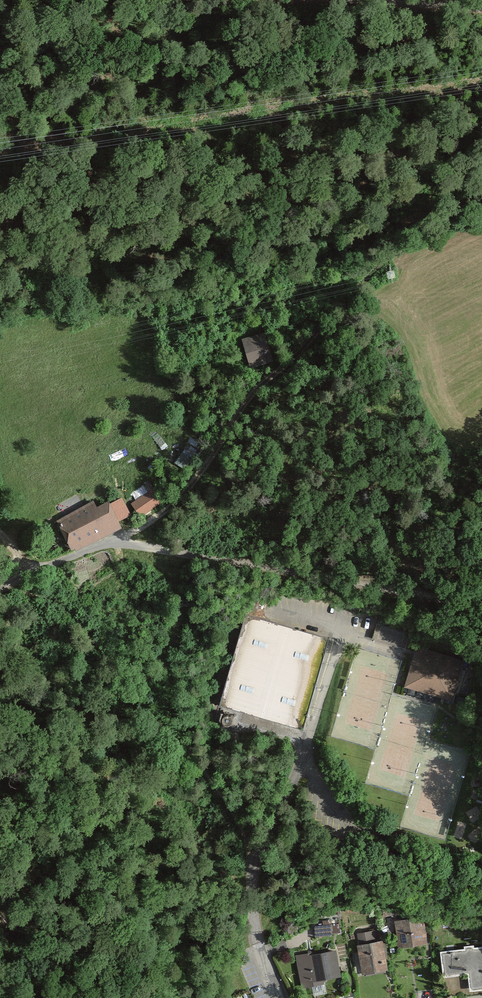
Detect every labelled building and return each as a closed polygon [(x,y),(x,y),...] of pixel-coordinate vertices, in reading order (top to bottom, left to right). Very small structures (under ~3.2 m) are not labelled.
[(265,332),(242,338),(250,367),(273,361),(265,332)] [(133,501),(144,515),(164,500),(154,486),(133,501)] [(92,501),(57,519),(75,552),(123,527),(121,523),(133,517),(122,496),(109,503),(107,500),(95,507),(92,501)] [(416,645),(403,686),(450,701),(463,660),(416,645)] [(395,920),(398,944),(425,941),(422,917),(395,920)] [(356,931),(361,973),(385,970),(381,938),(378,938),(377,929),(356,931)] [(443,976),(467,974),(469,990),(481,989),(481,946),(473,947),(473,944),(464,945),(464,948),(440,950),(443,976)] [(297,955),(301,987),(325,984),(324,978),(339,975),(335,949),(297,955)]
